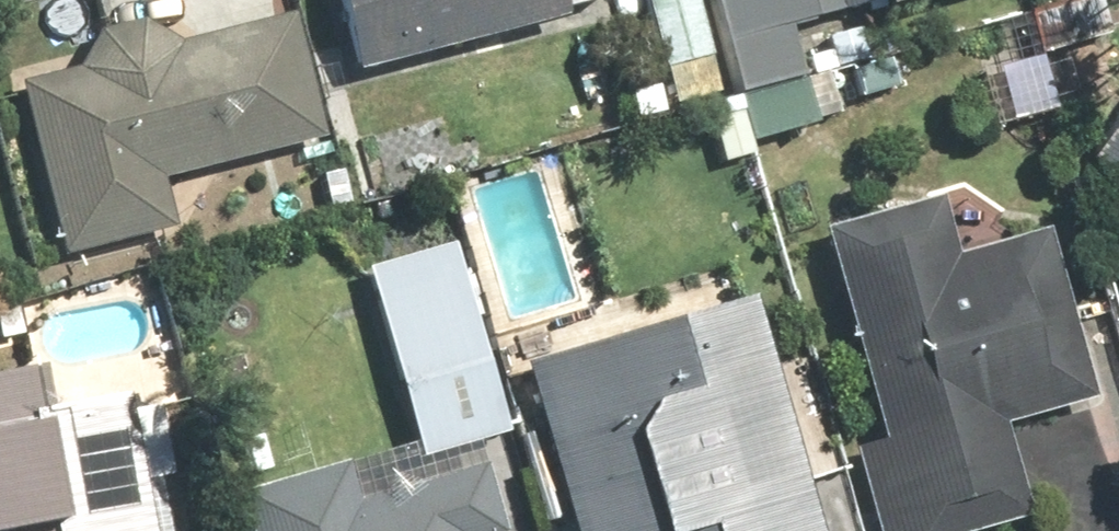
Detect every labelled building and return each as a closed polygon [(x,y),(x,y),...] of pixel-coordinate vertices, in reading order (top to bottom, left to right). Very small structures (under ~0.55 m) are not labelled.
[(342,85),(548,35),(540,0),(322,0),(342,85)] [(738,106),(839,78),(817,0),(707,0),(738,106)] [(876,32),(978,0),(865,0),(876,32)] [(310,147),(288,20),(190,43),(144,37),(81,47),(23,96),(51,265),(163,235),(155,190),(310,147)] [(1092,164),(1118,184),(1118,127),(1092,164)] [(863,461),(879,530),(1014,530),(1028,526),(1009,440),(1079,415),(1038,234),(940,269),(927,212),(816,252),(863,461)] [(457,245),(356,272),(411,478),(512,451),(457,245)] [(521,377),(561,530),(809,530),(753,316),(521,377)] [(35,370),(0,379),(0,530),(61,530),(35,370)] [(349,505),(345,486),(240,518),(243,530),(498,530),(485,464),(349,505)] [(140,516),(84,530),(142,530),(140,516)]
